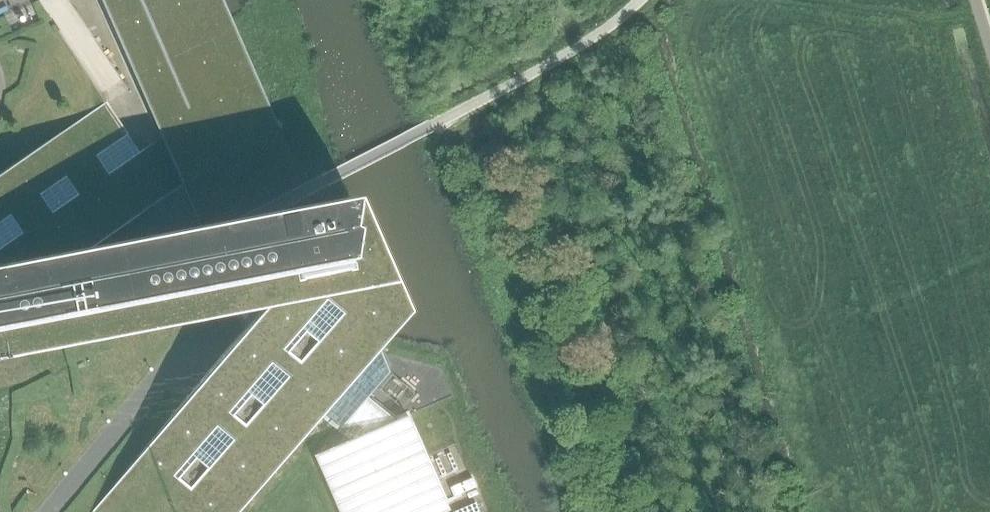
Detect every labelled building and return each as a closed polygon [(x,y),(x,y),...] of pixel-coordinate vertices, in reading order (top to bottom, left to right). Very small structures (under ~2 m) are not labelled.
[(375,343),(403,310),(390,278),(354,193),(311,202),(95,244),(182,186),(278,126),(222,0),(100,0),(161,137),(138,152),(104,102),(0,173),(0,355),(237,309),(241,318),(245,326),(91,511),(236,511),(316,415),(375,343)] [(313,455),(338,511),(442,511),(448,510),(406,415),(395,420),(367,397),(388,371),(375,343),(316,415),(347,441),(313,455)]
